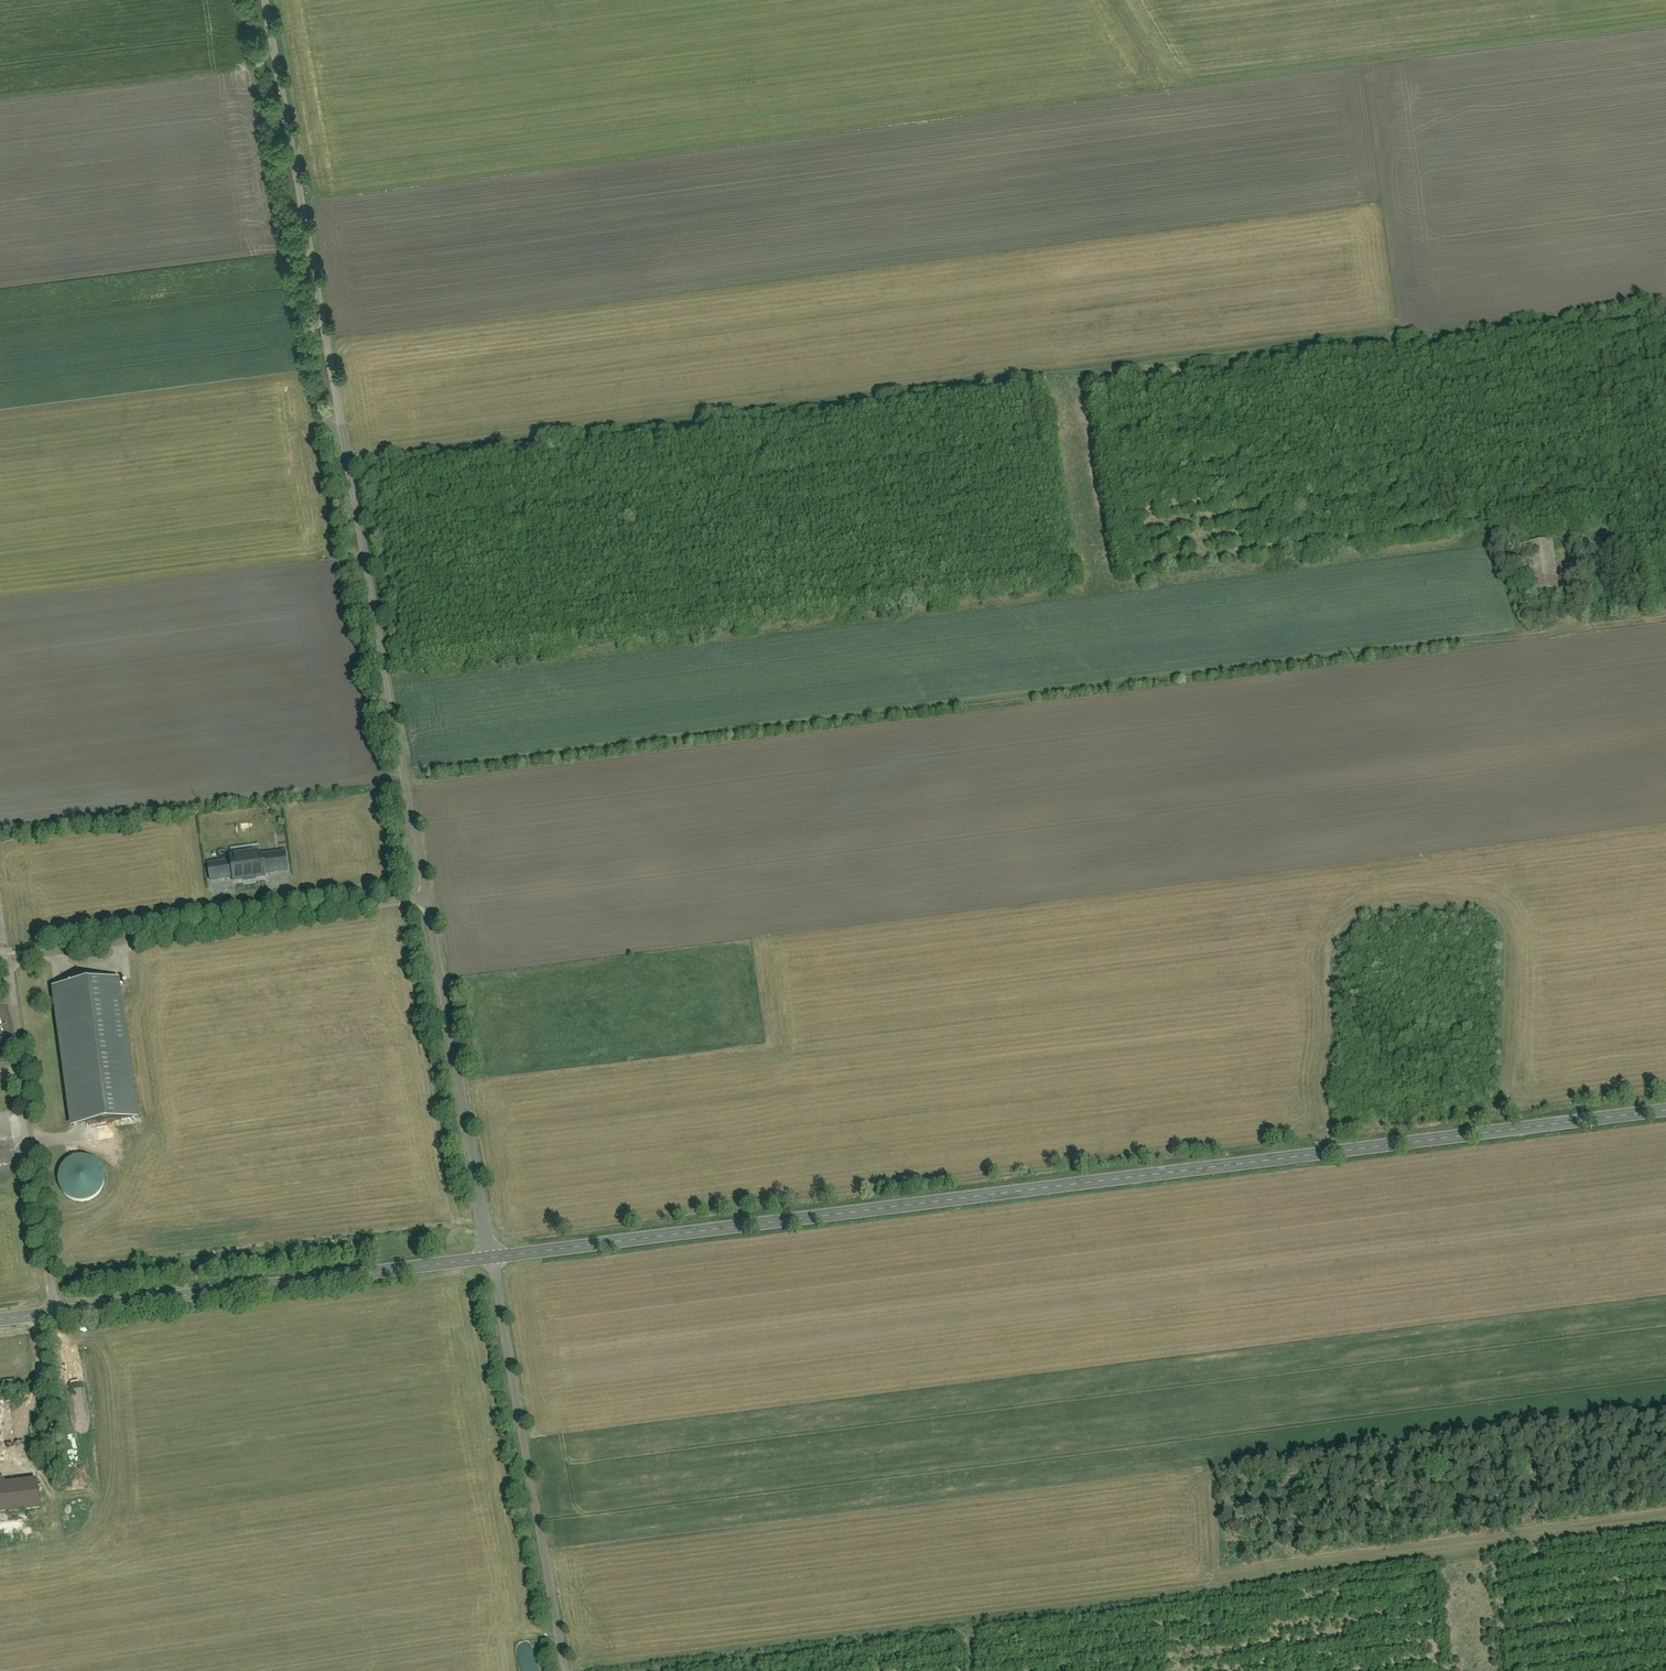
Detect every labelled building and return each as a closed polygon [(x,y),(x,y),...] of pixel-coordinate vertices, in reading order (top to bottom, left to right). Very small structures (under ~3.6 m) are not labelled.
[(1556,585),(1553,540),(1529,542),(1532,586),(1556,585)] [(287,868),(284,852),(262,855),(262,851),(229,856),(230,860),(210,862),(212,878),(231,875),(232,879),(268,874),(267,870),(287,868)] [(119,978),(53,988),(74,1127),(139,1117),(119,978)] [(104,1182),(104,1174),(102,1167),(97,1161),(91,1157),(83,1155),(76,1156),(70,1159),(65,1163),(61,1170),(60,1176),(61,1183),(64,1190),(69,1195),(75,1198),(82,1200),(90,1198),(97,1194),(102,1189),(104,1182)] [(41,1510),(38,1481),(0,1485),(0,1514),(41,1510)]
